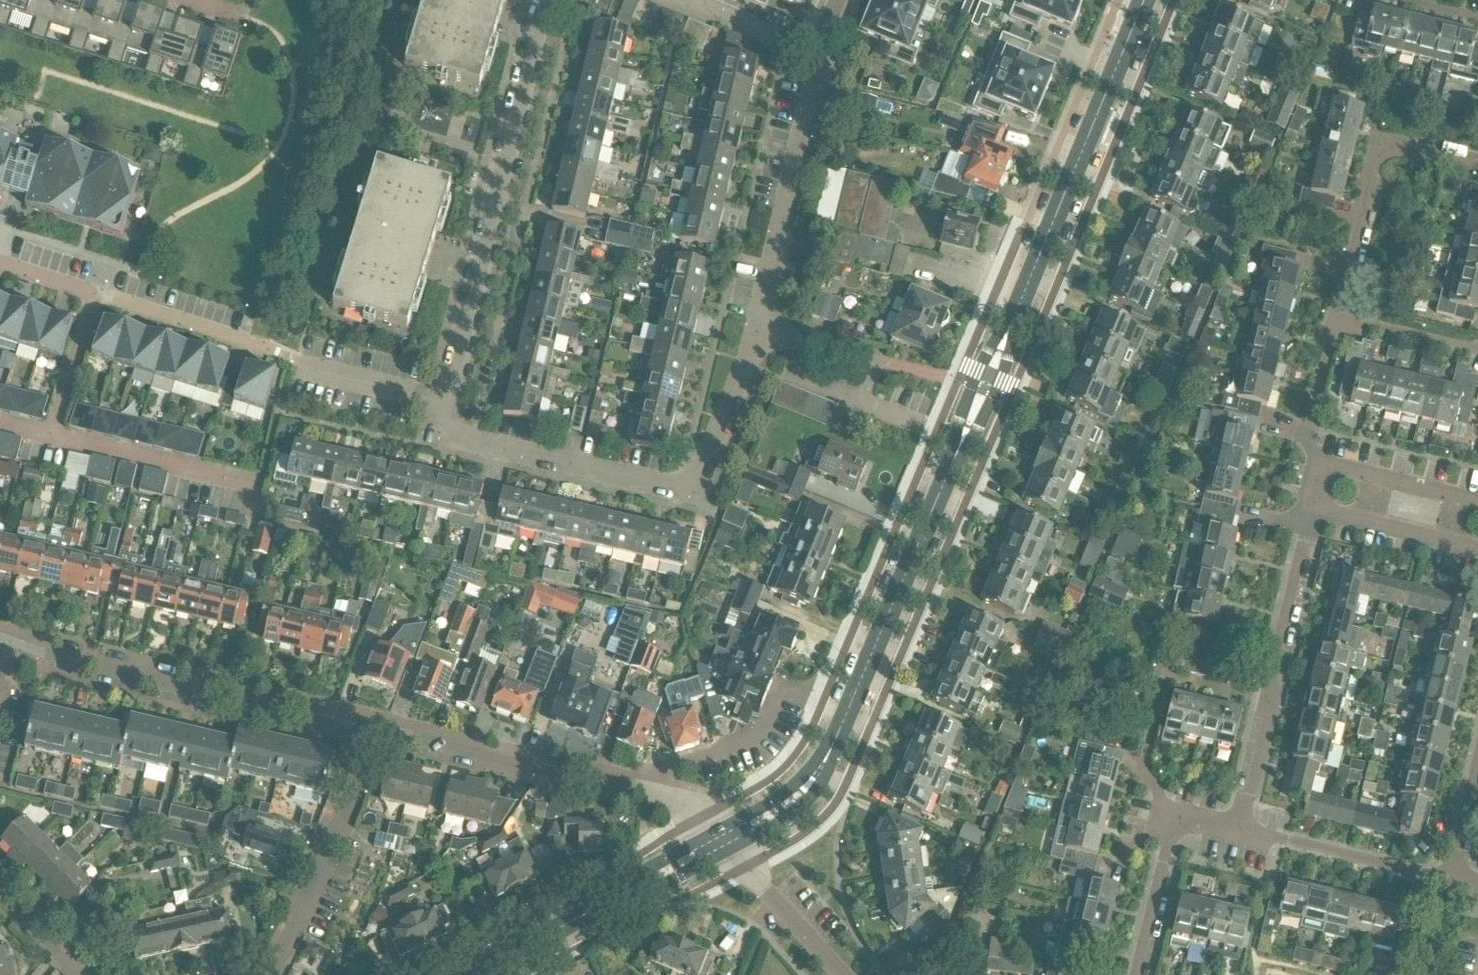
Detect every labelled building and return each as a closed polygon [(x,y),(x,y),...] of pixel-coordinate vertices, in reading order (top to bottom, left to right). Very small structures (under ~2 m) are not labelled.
[(0,5),(0,29),(8,31),(13,14),(36,22),(31,38),(31,39),(43,0),(1,0),(0,5)] [(85,0),(59,0),(58,3),(47,0),(43,0),(31,39),(46,43),(52,26),(74,34),(69,51),(85,0)] [(87,0),(85,0),(69,51),(84,55),(90,38),(112,46),(107,63),(127,3),(118,0),(101,0),(96,15),(83,11),(87,0)] [(419,20),(405,67),(480,89),(505,0),(425,0),(419,20)] [(585,10),(586,8),(608,17),(615,0),(573,0),(571,4),(585,10)] [(619,18),(632,23),(641,1),(639,0),(626,0),(619,18)] [(870,7),(917,27),(926,6),(935,10),(939,0),(873,0),(870,7)] [(1070,0),(1031,0),(1028,7),(1018,3),(1012,19),(1039,30),(1044,16),(1072,28),(1075,21),(1077,22),(1083,5),(1070,0)] [(1250,3),(1249,7),(1268,15),(1274,0),(1243,0),(1250,3)] [(642,28),(651,5),(641,1),(632,23),(642,28)] [(121,23),(128,3),(127,3),(107,63),(122,67),(128,51),(150,58),(145,75),(146,75),(165,15),(140,7),(134,27),(121,23)] [(977,12),(976,14),(983,17),(987,19),(992,8),(981,3),(977,12)] [(1317,3),(1312,16),(1324,22),(1330,8),(1317,3)] [(967,19),(972,8),(964,5),(960,16),(967,19)] [(917,27),(870,7),(863,24),(865,25),(862,31),(890,43),(885,56),(912,67),(918,51),(909,48),(917,27)] [(1265,25),(1256,22),(1222,8),(1214,31),(1247,44),(1256,47),(1265,25)] [(1352,51),(1362,53),(1365,59),(1377,61),(1378,59),(1380,60),(1382,51),(1391,14),(1374,10),(1372,19),(1359,16),(1353,41),(1351,48),(1353,49),(1352,51)] [(983,17),(976,14),(971,25),(979,28),(983,17)] [(1391,14),(1382,51),(1399,55),(1408,18),(1391,14)] [(184,87),(196,47),(203,27),(178,19),(172,39),(159,35),(166,15),(165,15),(146,75),(160,80),(166,63),(189,70),(183,87),(184,87)] [(1416,60),(1425,22),(1408,18),(1399,55),(1416,60)] [(689,20),(680,43),(692,48),(701,25),(689,20)] [(1433,64),(1442,26),(1425,22),(1416,60),(1433,64)] [(630,31),(597,23),(591,46),(624,54),(630,31)] [(711,29),(701,25),(692,48),(703,52),(711,30),(711,29)] [(1442,26),(1433,64),(1431,71),(1448,76),(1450,68),(1459,31),(1442,26)] [(197,48),(204,27),(203,27),(196,47),(184,87),(199,92),(204,75),(227,82),(226,85),(227,85),(242,39),(216,31),(210,52),(197,48)] [(1247,44),(1214,31),(1205,53),(1239,67),(1239,65),(1248,69),(1256,47),(1247,44)] [(1477,85),(1477,82),(1477,46),(1474,45),(1477,35),(1459,31),(1450,68),(1448,76),(1448,78),(1477,85)] [(1320,41),(1304,34),(1300,45),(1316,51),(1320,41)] [(998,52),(990,73),(999,76),(1047,96),(1053,79),(1051,78),(1054,72),(1026,60),(1032,47),(1005,36),(998,52)] [(624,54),(591,46),(586,69),(638,82),(640,75),(620,71),(624,54)] [(1239,67),(1205,53),(1197,74),(1239,91),(1248,69),(1239,65),(1239,67)] [(758,61),(725,54),(720,77),(753,85),(758,61)] [(638,82),(586,69),(580,92),(613,100),(617,85),(629,88),(646,92),(648,85),(638,83),(638,82)] [(999,76),(990,73),(975,109),(1002,120),(1008,107),(1035,118),(1038,111),(1040,112),(1047,96),(999,76)] [(1239,91),(1197,74),(1188,96),(1223,109),(1227,98),(1236,101),(1239,91)] [(716,94),(703,91),(702,97),(747,108),(753,85),(720,77),(716,94)] [(676,92),(678,83),(670,81),(668,90),(676,92)] [(1273,105),(1292,112),(1302,89),(1283,81),(1273,105)] [(879,93),(881,85),(870,82),(868,90),(879,93)] [(613,100),(580,92),(574,117),(629,130),(630,123),(621,121),(621,120),(609,118),(613,100)] [(874,110),(877,99),(860,95),(852,131),(868,134),(871,123),(877,124),(880,112),(874,110)] [(698,111),(711,114),(709,123),(742,131),(747,108),(702,97),(698,111)] [(1364,109),(1332,101),(1327,124),(1359,131),(1364,109)] [(1292,112),(1273,105),(1265,124),(1284,131),(1292,112)] [(1292,120),(1302,124),(1307,113),(1297,109),(1292,120)] [(1223,127),(1189,113),(1180,135),(1222,152),(1231,130),(1223,127)] [(629,130),(574,117),(569,140),(602,148),(606,132),(627,137),(629,130)] [(1288,130),(1298,135),(1302,124),(1292,120),(1288,130)] [(1014,152),(999,146),(1005,130),(996,128),(986,125),(986,126),(971,122),(968,131),(959,155),(1005,174),(1006,171),(1009,170),(1011,164),(1010,161),(1014,152)] [(704,140),(684,135),(682,142),(736,155),(742,131),(709,123),(704,140)] [(1359,131),(1327,124),(1321,147),(1353,154),(1359,131)] [(1298,135),(1288,130),(1283,142),(1293,146),(1298,135)] [(1249,144),(1271,152),(1275,140),(1254,132),(1249,144)] [(1213,174),(1222,152),(1180,135),(1178,138),(1175,137),(1173,138),(1171,143),(1172,146),(1175,147),(1171,156),(1213,174)] [(142,173),(46,142),(39,165),(13,157),(17,142),(0,136),(0,196),(2,191),(28,200),(26,207),(121,237),(142,173)] [(602,148),(569,140),(564,163),(618,176),(620,170),(610,167),(598,164),(602,148)] [(680,150),(701,155),(697,170),(730,178),(736,155),(682,142),(680,150)] [(1353,154),(1321,147),(1316,169),(1347,176),(1353,154)] [(661,162),(663,153),(654,151),(652,160),(661,162)] [(950,179),(939,175),(931,194),(966,203),(971,189),(973,190),(974,186),(997,195),(1000,186),(1003,184),(1005,179),(1004,176),(1005,174),(959,155),(950,179)] [(1213,174),(1171,156),(1162,178),(1196,192),(1205,171),(1213,174)] [(363,210),(348,258),(334,307),(407,329),(428,261),(451,185),(377,163),(363,210)] [(618,176),(564,163),(558,186),(591,194),(595,179),(616,184),(618,176)] [(853,167),(849,165),(847,173),(863,177),(866,169),(853,166),(853,167)] [(1249,180),(1245,179),(1242,187),(1259,193),(1267,171),(1254,167),(1249,180)] [(673,182),(673,183),(671,189),(725,201),(730,178),(697,170),(685,168),(681,184),(673,182)] [(829,168),(814,227),(842,234),(897,247),(900,234),(896,227),(889,225),(899,186),(863,177),(847,173),(829,168)] [(1310,192),(1303,190),(1299,203),(1333,211),(1336,199),(1341,201),(1347,176),(1316,169),(1310,192)] [(1162,178),(1153,199),(1190,214),(1194,213),(1198,204),(1195,198),(1197,193),(1196,192),(1162,178)] [(552,211),(585,219),(591,194),(558,186),(552,211)] [(1473,202),(1469,219),(1477,222),(1477,190),(1471,188),(1468,201),(1473,202)] [(669,197),(690,201),(686,217),(719,225),(725,201),(671,189),(669,197)] [(1189,231),(1147,213),(1138,235),(1190,257),(1193,249),(1183,245),(1189,231)] [(936,227),(944,229),(941,242),(973,250),(974,247),(978,246),(980,238),(977,236),(980,224),(947,216),(947,217),(939,215),(936,227)] [(680,241),(713,249),(719,225),(686,217),(680,241)] [(1469,219),(1464,237),(1477,240),(1477,222),(1469,219)] [(634,227),(610,221),(607,233),(631,238),(634,227)] [(1236,246),(1242,231),(1231,226),(1225,241),(1236,246)] [(581,235),(548,227),(543,250),(576,258),(581,235)] [(654,244),(656,232),(634,227),(631,238),(654,244)] [(605,246),(628,251),(631,238),(607,233),(605,246)] [(870,263),(881,266),(879,274),(903,280),(910,251),(897,247),(842,234),(832,262),(852,267),(855,259),(859,261),(858,266),(869,269),(870,263)] [(1134,244),(1131,243),(1125,255),(1170,274),(1179,254),(1190,258),(1190,257),(1138,235),(1134,244)] [(1464,237),(1460,253),(1477,258),(1477,240),(1464,237)] [(628,251),(651,256),(654,244),(631,238),(628,251)] [(1260,261),(1268,262),(1263,284),(1294,291),(1300,269),(1294,268),(1297,255),(1264,247),(1260,261)] [(537,275),(583,285),(582,286),(593,289),(595,281),(572,275),(576,258),(543,250),(537,275)] [(1460,253),(1452,251),(1447,268),(1456,270),(1477,275),(1477,258),(1460,253)] [(1225,271),(1230,258),(1220,254),(1214,267),(1225,271)] [(704,289),(710,266),(665,255),(660,278),(671,281),(704,289)] [(1120,277),(1162,295),(1170,274),(1125,255),(1120,268),(1123,269),(1120,277)] [(1456,270),(1447,268),(1443,286),(1452,287),(1477,293),(1477,275),(1456,270)] [(532,298),(565,306),(578,310),(581,296),(580,296),(582,286),(583,285),(537,275),(532,298)] [(1202,287),(1213,292),(1216,294),(1221,282),(1207,276),(1202,287)] [(1150,323),(1162,295),(1120,277),(1110,300),(1133,309),(1131,315),(1150,323)] [(667,297),(655,294),(653,302),(698,313),(704,289),(671,281),(667,297)] [(1294,291),(1263,284),(1257,307),(1289,315),(1294,291)] [(1218,296),(1229,300),(1233,290),(1222,286),(1218,296)] [(1443,286),(1436,314),(1473,324),(1476,311),(1477,312),(1477,293),(1452,287),(1443,286)] [(1202,288),(1201,287),(1193,308),(1205,313),(1213,292),(1202,287),(1202,288)] [(949,316),(948,315),(948,313),(947,312),(949,307),(913,292),(902,316),(939,331),(941,327),(942,326),(944,326),(945,325),(946,324),(947,323),(948,322),(948,321),(949,319),(949,318),(949,316)] [(820,293),(812,316),(823,320),(832,297),(820,293)] [(1229,300),(1218,296),(1208,321),(1226,324),(1219,311),(1224,313),(1229,300)] [(835,325),(843,301),(832,297),(823,320),(835,325)] [(11,302),(0,298),(0,337),(11,302)] [(565,306),(532,298),(526,321),(578,333),(579,327),(573,325),(561,322),(565,306)] [(698,313),(653,302),(642,299),(639,311),(662,317),(659,329),(693,336),(698,313)] [(32,308),(11,302),(0,337),(0,340),(20,346),(32,308)] [(1289,315),(1257,307),(1252,330),(1284,337),(1289,315)] [(41,353),(53,315),(32,308),(20,346),(41,353)] [(1193,308),(1181,336),(1193,341),(1205,313),(1193,308)] [(1095,336),(1129,350),(1129,351),(1137,355),(1146,332),(1138,329),(1104,314),(1095,336)] [(62,360),(74,322),(53,315),(41,353),(62,360)] [(939,339),(939,338),(938,337),(937,335),(939,331),(902,316),(892,339),(929,355),(931,350),(933,350),(934,349),(935,348),(936,347),(937,346),(938,345),(939,344),(939,342),(939,341),(939,339)] [(93,357),(113,364),(126,326),(105,319),(93,357)] [(578,333),(526,321),(521,344),(554,352),(557,337),(576,341),(578,333)] [(113,364),(134,370),(146,332),(126,326),(113,364)] [(643,341),(633,339),(631,346),(687,359),(693,336),(659,329),(656,344),(643,341)] [(1200,339),(1211,344),(1215,334),(1204,329),(1200,339)] [(1284,337),(1252,330),(1246,352),(1278,359),(1284,337)] [(155,377),(167,339),(146,332),(134,370),(155,377)] [(1376,346),(1378,336),(1368,333),(1363,350),(1352,347),(1339,397),(1352,400),(1351,403),(1368,407),(1377,371),(1371,369),(1376,346)] [(1129,350),(1095,336),(1086,358),(1120,372),(1129,351),(1129,350)] [(176,384),(188,346),(167,339),(155,377),(176,384)] [(1165,352),(1183,359),(1188,346),(1171,339),(1165,352)] [(1211,344),(1200,339),(1196,349),(1207,353),(1211,344)] [(515,368),(557,378),(556,379),(568,382),(570,374),(562,372),(554,370),(550,369),(554,352),(521,344),(515,368)] [(197,390),(209,352),(188,346),(176,384),(197,390)] [(629,353),(652,359),(648,374),(682,382),(687,359),(631,346),(629,353)] [(1390,349),(1387,360),(1398,363),(1401,352),(1390,349)] [(218,397),(230,359),(209,352),(197,390),(218,397)] [(1278,359),(1246,352),(1241,375),(1273,382),(1278,359)] [(1408,365),(1410,354),(1401,352),(1398,363),(1408,365)] [(1423,357),(1421,368),(1430,371),(1433,360),(1423,357)] [(1120,372),(1086,358),(1077,378),(1120,396),(1125,384),(1124,384),(1127,376),(1120,373),(1120,372)] [(1442,373),(1445,363),(1433,360),(1430,371),(1442,373)] [(265,412),(277,374),(247,364),(240,384),(229,380),(221,406),(232,410),(234,402),(265,412)] [(1445,388),(1436,424),(1454,428),(1455,424),(1467,427),(1477,382),(1477,378),(1467,376),(1469,369),(1458,366),(1452,389),(1445,388)] [(557,378),(515,368),(510,390),(551,400),(556,379),(557,378)] [(1411,379),(1402,415),(1418,419),(1427,383),(1430,371),(1421,368),(1418,381),(1411,379)] [(1377,371),(1368,407),(1386,411),(1395,375),(1377,371)] [(1427,383),(1418,419),(1436,424),(1445,388),(1439,386),(1442,373),(1430,371),(1427,383)] [(622,394),(625,395),(626,394),(676,406),(682,382),(648,374),(645,388),(624,383),(622,394)] [(1221,408),(1225,409),(1225,411),(1258,419),(1262,405),(1267,407),(1273,382),(1241,375),(1239,385),(1227,383),(1221,408)] [(1395,375),(1386,411),(1402,415),(1411,379),(1395,375)] [(1120,396),(1077,378),(1068,401),(1102,415),(1111,393),(1120,397),(1120,396)] [(1167,384),(1155,379),(1152,386),(1168,393),(1170,386),(1166,384),(1167,384)] [(782,410),(791,387),(780,383),(771,405),(782,410)] [(791,387),(782,410),(794,414),(802,392),(791,387)] [(551,400),(510,390),(504,416),(537,424),(542,400),(550,402),(551,400)] [(11,414),(20,417),(25,393),(16,391),(11,414)] [(804,419),(813,396),(802,392),(794,414),(804,419)] [(623,405),(640,409),(637,421),(670,429),(676,406),(626,394),(625,395),(623,405)] [(32,420),(42,422),(47,398),(38,396),(32,420)] [(813,396),(804,419),(816,423),(825,401),(813,396)] [(581,397),(579,407),(578,408),(587,410),(590,399),(581,397)] [(600,413),(603,402),(594,400),(592,411),(600,413)] [(825,401),(816,423),(827,427),(836,405),(825,401)] [(1155,401),(1150,411),(1162,416),(1167,406),(1155,401)] [(70,428),(79,431),(85,407),(75,405),(70,428)] [(836,405),(827,427),(837,432),(847,410),(836,405)] [(578,408),(575,408),(570,431),(582,434),(587,410),(578,408)] [(92,434),(101,436),(106,413),(97,410),(92,434)] [(847,410),(837,432),(850,437),(859,414),(847,410)] [(600,413),(592,411),(586,435),(599,438),(604,414),(600,413)] [(1204,447),(1215,450),(1215,448),(1247,456),(1252,434),(1255,434),(1258,419),(1225,411),(1224,414),(1212,411),(1204,447)] [(113,439),(122,441),(128,418),(118,415),(113,439)] [(1087,451),(1094,454),(1103,433),(1096,430),(1096,429),(1062,415),(1053,436),(1087,451)] [(134,444),(143,446),(149,423),(139,420),(134,444)] [(637,421),(631,445),(665,453),(670,429),(637,421)] [(1162,433),(1173,438),(1177,428),(1166,423),(1162,433)] [(155,449),(164,451),(170,428),(160,426),(155,449)] [(176,454),(185,456),(191,433),(181,431),(176,454)] [(1161,434),(1159,433),(1155,443),(1169,448),(1173,438),(1162,433),(1161,434)] [(10,437),(0,435),(0,459),(5,460),(10,437)] [(1040,457),(1077,473),(1087,451),(1053,436),(1049,445),(1046,444),(1040,457)] [(16,463),(22,440),(10,437),(5,460),(16,463)] [(1131,456),(1122,453),(1118,465),(1140,473),(1151,442),(1138,438),(1131,456)] [(822,474),(840,482),(838,487),(855,494),(866,466),(850,460),(852,454),(829,445),(824,443),(816,446),(810,462),(810,463),(807,464),(804,471),(790,466),(785,479),(783,483),(803,491),(805,487),(810,476),(820,480),(822,474)] [(295,444),(292,459),(280,456),(274,484),(293,488),(296,478),(312,482),(320,449),(295,444)] [(1215,448),(1215,450),(1210,471),(1242,479),(1247,456),(1215,448)] [(328,486),(325,498),(322,510),(330,511),(332,500),(342,454),(320,449),(312,482),(328,486)] [(332,500),(333,501),(332,505),(338,506),(339,502),(340,502),(342,489),(358,493),(366,460),(342,454),(332,500)] [(98,482),(104,459),(92,456),(86,480),(98,482)] [(1035,470),(1038,471),(1035,479),(1069,493),(1077,473),(1040,457),(1035,470)] [(104,459),(98,482),(110,485),(115,462),(104,459)] [(374,496),(374,499),(372,509),(379,511),(390,465),(366,460),(358,493),(374,496)] [(0,464),(0,476),(16,480),(19,469),(0,464)] [(134,491),(140,468),(123,464),(118,487),(134,491)] [(413,470),(390,465),(379,511),(386,512),(389,500),(405,504),(413,470)] [(145,469),(139,492),(151,495),(156,471),(145,469)] [(749,469),(744,481),(799,504),(804,492),(803,491),(783,483),(749,469)] [(26,470),(25,471),(23,481),(39,485),(42,473),(26,470)] [(421,507),(417,524),(415,532),(423,533),(425,526),(437,476),(413,470),(405,504),(421,507)] [(1202,492),(1205,493),(1202,508),(1236,515),(1239,503),(1236,502),(1242,479),(1210,471),(1210,472),(1198,470),(1195,483),(1203,485),(1202,492)] [(162,498),(168,474),(156,471),(151,495),(162,498)] [(65,473),(62,489),(75,491),(78,476),(65,473)] [(460,481),(437,476),(425,526),(432,527),(436,511),(452,515),(460,481)] [(1025,501),(1067,519),(1073,505),(1084,510),(1087,501),(1069,493),(1035,479),(1025,501)] [(1114,479),(1110,487),(1122,492),(1126,484),(1114,479)] [(449,527),(470,531),(466,548),(480,551),(491,505),(480,503),(484,487),(460,481),(452,515),(449,527)] [(102,508),(106,490),(89,486),(85,504),(102,508)] [(1120,507),(1126,494),(1116,489),(1110,502),(1120,507)] [(500,507),(491,505),(480,551),(493,553),(497,539),(517,543),(520,531),(528,498),(503,492),(500,507)] [(160,508),(178,512),(180,502),(163,498),(160,508)] [(535,535),(533,547),(541,548),(542,542),(551,503),(528,498),(520,531),(535,535)] [(27,534),(25,543),(17,577),(40,582),(48,548),(47,548),(34,545),(39,523),(42,524),(47,503),(35,501),(35,503),(33,511),(31,518),(27,534)] [(47,548),(48,548),(40,582),(61,587),(69,553),(71,545),(75,531),(81,503),(77,502),(70,530),(66,529),(63,542),(49,538),(47,548)] [(551,503),(542,542),(565,547),(566,542),(567,542),(575,508),(551,503)] [(729,506),(728,509),(723,522),(743,531),(750,515),(729,506)] [(219,511),(201,507),(199,518),(216,522),(219,511)] [(281,507),(278,518),(278,519),(302,524),(304,512),(281,507)] [(807,507),(798,528),(835,544),(844,522),(807,507)] [(582,546),(581,550),(578,563),(586,565),(598,514),(575,508),(567,542),(582,546)] [(1193,524),(1194,524),(1189,545),(1232,555),(1237,533),(1232,532),(1236,515),(1202,508),(1200,512),(1196,511),(1193,524)] [(226,523),(243,526),(246,517),(229,513),(226,523)] [(621,519),(598,514),(586,565),(593,567),(597,549),(613,553),(621,519)] [(1011,537),(1045,551),(1044,553),(1053,556),(1057,546),(1048,543),(1054,530),(1019,516),(1011,537)] [(2,537),(0,547),(0,572),(17,577),(25,543),(27,534),(31,518),(23,517),(20,531),(19,530),(16,540),(3,537),(2,537)] [(349,535),(352,524),(327,518),(325,529),(349,535)] [(613,553),(636,558),(634,566),(635,567),(645,524),(621,519),(613,553)] [(668,530),(645,524),(635,567),(642,568),(643,560),(660,564),(668,530)] [(274,529),(259,526),(253,553),(267,556),(274,529)] [(779,546),(789,550),(826,565),(835,544),(798,528),(798,529),(791,526),(787,537),(783,535),(779,546)] [(297,535),(277,530),(274,543),(293,548),(294,545),(303,548),(306,536),(297,534),(297,535)] [(683,569),(682,574),(681,580),(692,583),(694,577),(700,553),(688,551),(692,535),(668,530),(660,564),(683,569)] [(1126,548),(1132,535),(1121,530),(1115,543),(1126,548)] [(82,532),(75,531),(71,545),(72,545),(79,547),(82,532)] [(110,593),(119,595),(117,601),(132,604),(140,570),(128,567),(129,564),(128,564),(132,545),(136,533),(126,531),(119,562),(117,561),(110,593)] [(152,573),(140,570),(132,604),(154,609),(170,542),(171,542),(172,533),(162,531),(161,537),(152,573)] [(91,559),(83,593),(98,596),(99,590),(110,593),(117,561),(114,561),(115,556),(121,534),(111,532),(107,553),(94,550),(91,559)] [(326,550),(346,554),(349,542),(329,537),(326,550)] [(1045,551),(1011,537),(1010,538),(1006,537),(1001,549),(1005,551),(1002,558),(1044,575),(1047,567),(1039,564),(1044,553),(1045,551)] [(170,542),(154,609),(176,615),(184,581),(187,570),(173,567),(176,555),(178,555),(180,544),(171,542),(170,542)] [(1188,546),(1182,569),(1194,572),(1194,571),(1226,579),(1227,578),(1228,578),(1230,570),(1228,570),(1232,555),(1189,545),(1189,546),(1188,546)] [(1122,561),(1126,551),(1113,546),(1109,556),(1122,561)] [(420,548),(418,557),(418,558),(441,563),(443,554),(420,548)] [(789,550),(781,570),(818,585),(826,565),(789,550)] [(1092,574),(1100,558),(1083,551),(1076,567),(1092,574)] [(83,593),(91,559),(69,553),(61,587),(83,593)] [(1044,575),(1002,558),(993,580),(1027,594),(1032,582),(1040,585),(1044,575)] [(197,584),(184,581),(176,615),(198,620),(212,560),(204,559),(204,562),(203,562),(197,584)] [(1105,566),(1117,571),(1120,564),(1108,559),(1105,566)] [(221,563),(212,560),(198,620),(220,625),(228,591),(214,588),(221,563)] [(525,568),(510,564),(507,578),(522,582),(525,568)] [(453,566),(439,600),(448,604),(457,581),(485,591),(491,575),(453,566)] [(1117,571),(1105,566),(1100,578),(1113,583),(1117,571)] [(771,592),(772,592),(809,607),(818,585),(781,570),(780,571),(774,568),(766,587),(768,591),(771,592)] [(537,578),(552,582),(554,572),(539,569),(537,578)] [(1194,571),(1194,572),(1189,594),(1221,601),(1226,579),(1194,571)] [(228,591),(220,625),(235,629),(236,623),(244,625),(251,596),(252,596),(256,577),(245,575),(241,593),(242,594),(241,594),(228,591)] [(365,575),(359,600),(372,603),(378,578),(365,575)] [(1364,580),(1359,578),(1344,575),(1335,612),(1355,617),(1360,597),(1364,580)] [(1364,580),(1360,597),(1406,608),(1411,587),(1363,575),(1363,577),(1360,576),(1359,578),(1364,580)] [(728,590),(737,593),(736,594),(759,603),(765,588),(733,577),(728,590)] [(259,628),(267,630),(264,642),(280,646),(288,612),(273,609),(277,591),(279,581),(266,578),(261,598),(266,599),(259,628)] [(1088,599),(1113,608),(1121,588),(1096,578),(1088,599)] [(1069,586),(1084,592),(1087,586),(1072,579),(1069,586)] [(983,603),(1017,616),(1018,616),(1023,618),(1032,596),(1027,594),(993,580),(983,603)] [(530,583),(520,611),(536,616),(540,605),(551,610),(557,593),(530,583)] [(619,587),(604,584),(602,595),(616,598),(619,587)] [(300,615),(288,612),(280,646),(301,651),(309,617),(316,587),(308,585),(306,592),(300,615)] [(1084,592),(1069,586),(1063,600),(1078,606),(1084,592)] [(316,587),(309,617),(301,651),(323,656),(331,622),(333,613),(320,610),(323,597),(318,596),(320,588),(316,587)] [(1406,608),(1408,609),(1451,620),(1455,602),(1461,604),(1461,601),(1458,601),(1459,599),(1411,587),(1406,608)] [(626,601),(645,605),(647,595),(629,591),(626,601)] [(1189,594),(1179,592),(1174,615),(1216,625),(1221,601),(1189,594)] [(759,603),(736,594),(722,628),(723,628),(736,633),(785,654),(791,656),(799,637),(796,636),(797,633),(757,616),(756,620),(752,618),(759,603)] [(346,616),(334,613),(331,622),(323,656),(337,660),(340,648),(348,650),(350,641),(355,642),(360,622),(356,621),(360,604),(349,602),(346,616)] [(680,605),(667,602),(665,609),(679,613),(680,605)] [(1446,638),(1439,636),(1438,638),(1471,646),(1472,644),(1466,643),(1475,607),(1461,604),(1455,602),(1451,620),(1446,638)] [(612,639),(620,643),(613,662),(632,668),(645,635),(652,612),(627,607),(612,639)] [(459,661),(458,660),(476,614),(457,608),(448,632),(450,633),(443,652),(451,655),(447,664),(429,657),(415,695),(441,705),(454,673),(459,661)] [(459,661),(471,665),(456,704),(480,713),(497,669),(475,662),(481,646),(488,629),(488,628),(486,627),(491,612),(478,608),(476,614),(458,660),(459,661)] [(1319,646),(1321,646),(1320,648),(1354,656),(1354,655),(1356,656),(1362,631),(1353,629),(1355,617),(1335,612),(1332,626),(1325,625),(1319,646)] [(1004,629),(970,614),(960,637),(1003,654),(1007,644),(999,641),(1004,629)] [(1372,628),(1382,631),(1384,631),(1385,630),(1385,627),(1386,618),(1375,616),(1372,628)] [(1385,627),(1398,630),(1400,621),(1386,618),(1385,627)] [(371,658),(368,667),(363,680),(396,693),(414,645),(419,647),(416,653),(425,656),(429,648),(420,645),(426,629),(407,622),(401,639),(389,634),(384,648),(376,645),(376,644),(372,642),(367,656),(371,658)] [(1403,622),(1401,631),(1413,634),(1415,634),(1417,625),(1403,622)] [(1066,632),(1043,623),(1038,634),(1067,647),(1075,630),(1068,627),(1066,632)] [(1415,634),(1413,634),(1412,638),(1425,641),(1428,628),(1417,625),(1415,634)] [(736,633),(723,628),(722,628),(722,627),(718,636),(720,637),(733,642),(736,633)] [(1384,631),(1382,631),(1380,639),(1395,642),(1398,633),(1385,630),(1384,631)] [(728,654),(776,674),(785,654),(736,633),(733,642),(728,654)] [(1396,652),(1405,654),(1410,636),(1401,633),(1396,652)] [(1033,646),(1051,653),(1044,669),(1056,674),(1067,647),(1038,634),(1033,646)] [(645,635),(632,668),(652,676),(661,653),(650,649),(654,638),(645,635)] [(960,637),(951,658),(994,676),(994,675),(1003,654),(960,637)] [(1471,646),(1438,638),(1433,660),(1466,669),(1471,646)] [(1354,656),(1320,648),(1315,670),(1348,678),(1354,656)] [(519,675),(507,670),(492,710),(528,723),(539,694),(543,696),(558,660),(537,652),(523,688),(515,685),(519,675)] [(577,652),(552,722),(597,738),(613,694),(589,685),(598,660),(577,652)] [(1392,667),(1394,668),(1392,674),(1401,676),(1403,670),(1401,669),(1405,654),(1396,652),(1392,667)] [(708,669),(768,694),(776,674),(727,654),(724,663),(711,658),(708,669)] [(994,676),(951,658),(943,679),(977,693),(986,673),(992,676),(989,683),(1002,689),(1006,680),(994,675),(994,676)] [(1183,660),(1180,671),(1198,676),(1200,664),(1183,660)] [(1427,682),(1461,690),(1466,669),(1433,660),(1427,682)] [(1214,680),(1216,668),(1200,664),(1198,676),(1214,680)] [(713,721),(725,717),(746,726),(752,713),(759,716),(768,694),(708,669),(699,665),(699,667),(697,671),(713,721)] [(1216,668),(1214,680),(1231,684),(1234,672),(1216,668)] [(1035,680),(1052,686),(1056,676),(1038,669),(1035,680)] [(1348,678),(1315,670),(1309,693),(1343,701),(1348,678)] [(1248,688),(1251,676),(1234,672),(1231,684),(1248,688)] [(1370,683),(1384,686),(1386,677),(1372,674),(1370,683)] [(933,701),(968,715),(967,716),(975,719),(985,696),(977,693),(943,679),(933,701)] [(1413,703),(1422,705),(1422,704),(1455,712),(1461,690),(1427,682),(1427,685),(1423,684),(1420,696),(1415,695),(1413,703)] [(660,719),(667,742),(672,741),(676,753),(699,745),(696,733),(700,732),(691,701),(704,697),(701,688),(687,693),(684,683),(668,688),(666,693),(671,708),(659,712),(661,719),(660,719)] [(1384,686),(1370,683),(1367,692),(1381,696),(1384,686)] [(1385,695),(1400,699),(1402,690),(1387,687),(1385,695)] [(613,716),(626,721),(617,742),(643,752),(662,701),(644,694),(639,692),(633,696),(632,700),(627,699),(629,695),(622,693),(613,716)] [(1343,701),(1309,693),(1304,716),(1337,724),(1343,701)] [(1174,695),(1165,731),(1162,743),(1179,746),(1182,736),(1191,699),(1174,695)] [(1400,699),(1385,695),(1383,705),(1397,709),(1400,699)] [(1198,740),(1207,703),(1191,699),(1182,736),(1198,740)] [(1216,744),(1225,707),(1207,703),(1198,740),(1216,744)] [(1422,704),(1422,705),(1416,727),(1450,735),(1455,712),(1422,704)] [(179,774),(228,785),(231,773),(324,795),(334,752),(240,730),(237,741),(189,730),(181,728),(132,717),(129,728),(35,706),(35,707),(30,706),(24,730),(29,731),(25,750),(49,755),(47,764),(50,764),(49,766),(59,768),(61,758),(120,772),(122,760),(169,771),(170,766),(181,769),(179,774)] [(1234,748),(1243,712),(1225,707),(1216,744),(1234,748)] [(919,735),(953,750),(961,753),(968,735),(961,731),(962,730),(927,715),(919,735)] [(1337,724),(1304,716),(1298,738),(1332,746),(1337,724)] [(1019,729),(1004,722),(998,735),(1020,745),(1032,720),(1025,717),(1019,729)] [(1375,722),(1360,719),(1358,729),(1373,733),(1373,732),(1375,722)] [(1450,735),(1416,727),(1411,750),(1444,758),(1450,735)] [(1373,733),(1358,729),(1356,738),(1370,741),(1371,740),(1373,741),(1373,740),(1375,733),(1373,732),(1373,733)] [(1375,733),(1373,740),(1388,744),(1390,735),(1376,732),(1376,733),(1375,733)] [(953,750),(919,735),(909,758),(943,772),(953,750)] [(1332,746),(1298,738),(1293,759),(1326,768),(1332,746)] [(1373,741),(1374,741),(1372,751),(1386,754),(1388,744),(1373,740),(1373,741)] [(1121,766),(1124,754),(1080,744),(1072,778),(1114,788),(1119,766),(1121,766)] [(1025,746),(1019,762),(1029,766),(1035,750),(1025,746)] [(1444,758),(1411,750),(1405,773),(1438,781),(1444,758)] [(943,772),(909,758),(900,780),(934,794),(952,802),(957,789),(962,791),(966,782),(943,772)] [(1298,762),(1290,798),(1305,802),(1309,803),(1311,796),(1331,800),(1331,798),(1312,793),(1318,767),(1326,769),(1326,768),(1293,759),(1293,761),(1298,762)] [(1348,772),(1350,772),(1350,771),(1362,774),(1365,764),(1351,761),(1348,769),(1348,770),(1349,770),(1348,772)] [(1374,784),(1378,766),(1368,763),(1364,781),(1374,784)] [(1348,769),(1338,767),(1335,779),(1346,782),(1347,777),(1361,780),(1362,776),(1349,773),(1350,772),(1348,772),(1349,770),(1348,770),(1348,769)] [(388,770),(385,785),(381,802),(404,807),(414,770),(403,768),(402,773),(388,770)] [(424,773),(414,770),(404,807),(428,813),(436,781),(422,778),(424,773)] [(1438,781),(1405,773),(1400,795),(1433,803),(1438,781)] [(1013,785),(1024,789),(1027,780),(1017,776),(1013,785)] [(26,791),(29,779),(19,777),(16,788),(26,791)] [(1359,785),(1361,780),(1347,777),(1346,782),(1359,785)] [(1072,778),(1070,778),(1065,799),(1109,809),(1114,788),(1072,778)] [(36,793),(39,781),(29,779),(26,791),(36,793)] [(890,801),(925,816),(934,794),(900,780),(890,801)] [(1363,785),(1376,788),(1375,795),(1386,798),(1389,785),(1377,782),(1376,786),(1364,783),(1363,785)] [(465,788),(451,784),(443,816),(466,822),(474,785),(466,783),(465,788)] [(995,794),(1004,798),(1009,787),(999,783),(995,794)] [(54,797),(56,786),(47,784),(44,795),(54,797)] [(491,828),(492,826),(500,828),(516,803),(501,800),(497,799),(498,796),(484,792),(485,788),(474,785),(466,822),(491,828)] [(1024,789),(1013,785),(1009,796),(1019,800),(1024,789)] [(1376,788),(1363,785),(1361,792),(1375,795),(1376,788)] [(64,800),(66,788),(56,786),(54,797),(64,800)] [(74,802),(76,790),(66,788),(64,800),(74,802)] [(984,810),(975,806),(972,813),(994,822),(1004,798),(995,794),(995,795),(990,793),(984,810)] [(1400,836),(1403,837),(1404,835),(1418,839),(1427,803),(1433,804),(1433,803),(1400,795),(1399,796),(1407,798),(1402,816),(1382,811),(1381,813),(1403,818),(1398,836),(1400,836)] [(1306,805),(1304,815),(1352,827),(1358,805),(1331,798),(1331,800),(1311,796),(1309,803),(1305,802),(1305,805),(1306,805)] [(110,811),(112,799),(103,797),(100,809),(110,811)] [(120,814),(122,801),(112,799),(110,811),(120,814)] [(1064,802),(1076,804),(1071,825),(1103,833),(1109,809),(1065,799),(1064,802)] [(151,802),(142,800),(139,812),(149,814),(151,802)] [(129,816),(132,803),(122,801),(120,814),(129,816)] [(158,816),(161,804),(151,802),(149,814),(158,816)] [(61,818),(64,806),(54,804),(52,816),(61,818)] [(258,815),(269,817),(271,807),(261,804),(258,815)] [(1358,805),(1352,827),(1400,839),(1400,836),(1398,836),(1403,818),(1381,813),(1382,811),(1358,805)] [(64,806),(61,818),(71,820),(74,808),(64,806)] [(181,809),(171,807),(168,819),(178,821),(181,809)] [(222,831),(246,839),(243,848),(276,859),(282,838),(253,828),(258,815),(240,808),(226,820),(222,831)] [(188,824),(191,811),(181,809),(178,821),(188,824)] [(198,826),(201,813),(191,811),(188,824),(198,826)] [(1000,825),(1015,829),(1019,816),(1004,812),(1000,825)] [(208,828),(211,816),(201,813),(198,826),(208,828)] [(303,814),(303,817),(301,826),(310,828),(313,817),(303,814)] [(112,830),(115,818),(103,815),(101,827),(112,830)] [(115,818),(112,830),(124,832),(127,821),(115,818)] [(3,842),(13,853),(9,856),(16,863),(43,836),(26,819),(3,842)] [(923,834),(888,819),(880,839),(882,853),(920,847),(919,843),(923,834)] [(564,836),(579,836),(579,854),(604,854),(604,825),(589,825),(589,821),(564,821),(564,836)] [(558,822),(548,823),(548,837),(558,837),(558,822)] [(145,825),(135,823),(133,835),(142,837),(145,825)] [(1049,859),(1062,862),(1062,861),(1096,869),(1098,857),(1097,857),(1103,833),(1071,825),(1070,826),(1058,823),(1049,859)] [(388,836),(377,834),(373,848),(394,853),(400,827),(390,824),(388,836)] [(984,830),(965,824),(959,838),(980,847),(985,835),(982,834),(984,830)] [(152,839),(155,828),(145,825),(142,837),(152,839)] [(400,827),(394,853),(404,855),(410,829),(400,827)] [(161,842),(164,830),(155,828),(152,839),(161,842)] [(171,844),(174,832),(164,830),(161,842),(171,844)] [(509,845),(514,856),(503,862),(517,889),(538,878),(519,840),(515,834),(507,837),(503,830),(490,836),(496,848),(507,842),(509,845)] [(180,846),(183,834),(174,832),(171,844),(180,846)] [(190,848),(193,836),(183,834),(180,846),(190,848)] [(16,863),(23,870),(27,866),(36,876),(60,852),(43,836),(16,863)] [(199,850),(202,839),(193,836),(190,848),(199,850)] [(461,842),(459,854),(477,845),(482,855),(496,848),(490,836),(477,843),(475,840),(461,842)] [(955,847),(977,853),(980,847),(959,838),(955,847)] [(451,839),(449,851),(459,854),(461,842),(451,839)] [(36,876),(46,885),(42,889),(49,896),(76,869),(77,869),(84,861),(67,844),(60,852),(36,876)] [(924,872),(923,872),(920,847),(882,853),(886,878),(924,872)] [(955,847),(954,849),(963,851),(959,866),(973,864),(977,853),(955,847)] [(176,855),(176,856),(165,858),(167,871),(181,867),(179,860),(186,858),(188,852),(176,855)] [(493,867),(487,857),(477,862),(496,900),(517,889),(503,862),(493,867)] [(167,871),(165,858),(148,862),(150,875),(167,871)] [(1086,881),(1081,902),(1112,910),(1118,887),(1093,881),(1096,869),(1062,861),(1062,862),(1059,874),(1086,881)] [(952,890),(957,889),(957,890),(962,890),(973,864),(959,866),(952,890)] [(49,896),(56,903),(60,899),(70,909),(93,886),(77,869),(76,869),(49,896)] [(243,875),(228,871),(225,881),(240,885),(243,875)] [(923,872),(924,872),(886,878),(889,900),(927,894),(927,893),(925,881),(931,880),(929,871),(923,872)] [(1195,876),(1192,888),(1202,890),(1205,879),(1195,876)] [(967,897),(977,901),(985,881),(975,877),(967,897)] [(1213,893),(1216,882),(1205,879),(1202,890),(1213,893)] [(1270,904),(1261,936),(1261,937),(1271,939),(1273,933),(1277,934),(1281,915),(1303,921),(1311,889),(1287,883),(1281,907),(1270,904)] [(1228,885),(1226,896),(1236,898),(1238,887),(1228,885)] [(410,886),(396,892),(401,902),(415,895),(410,886)] [(1233,909),(1227,936),(1221,957),(1240,961),(1243,948),(1247,949),(1251,935),(1247,934),(1251,914),(1243,912),(1246,901),(1247,901),(1250,890),(1238,887),(1236,898),(1234,909),(1233,909)] [(927,894),(889,900),(892,916),(905,931),(938,902),(945,911),(937,918),(943,924),(950,917),(960,894),(957,890),(957,889),(952,890),(927,893),(927,894)] [(1303,921),(1324,926),(1325,926),(1332,894),(1311,889),(1303,921)] [(384,898),(389,908),(401,902),(396,892),(384,898)] [(1325,926),(1324,926),(1322,936),(1346,941),(1348,932),(1347,932),(1354,900),(1332,894),(1325,926)] [(977,901),(967,897),(962,909),(971,913),(977,901)] [(1182,897),(1171,945),(1188,949),(1191,936),(1199,901),(1182,897)] [(211,900),(198,902),(204,936),(207,946),(231,941),(225,910),(213,913),(211,900)] [(1081,902),(1069,900),(1064,922),(1107,932),(1112,910),(1081,902)] [(1365,936),(1370,937),(1378,906),(1354,900),(1347,932),(1348,932),(1365,936)] [(1199,901),(1191,936),(1188,949),(1205,953),(1209,936),(1216,905),(1199,901)] [(188,918),(177,921),(184,951),(207,946),(204,936),(198,902),(185,905),(188,918)] [(1209,936),(1205,953),(1221,957),(1227,936),(1233,909),(1216,905),(1209,936)] [(435,910),(435,908),(410,921),(423,947),(447,935),(444,928),(451,923),(443,906),(435,910)] [(1370,937),(1368,946),(1392,951),(1393,948),(1402,950),(1405,938),(1396,936),(1402,912),(1378,906),(1370,937)] [(164,910),(151,913),(159,957),(184,951),(177,921),(167,923),(164,910)] [(130,931),(134,950),(137,962),(159,957),(151,913),(139,915),(141,929),(130,931)] [(381,937),(390,954),(397,950),(401,958),(423,947),(410,921),(388,932),(388,933),(381,937)] [(1064,922),(1060,936),(1054,960),(1066,962),(1063,974),(1077,974),(1082,952),(1101,957),(1107,932),(1064,922)] [(649,961),(672,971),(673,971),(684,944),(660,934),(659,936),(651,933),(641,958),(649,961)] [(1003,941),(990,940),(988,960),(1001,962),(1001,960),(1003,941)] [(320,950),(306,944),(302,954),(315,960),(320,950)] [(715,958),(708,955),(708,954),(684,944),(673,971),(672,971),(670,974),(708,974),(715,958)] [(5,948),(0,949),(0,974),(14,974),(13,962),(7,963),(5,948)] [(1314,954),(1311,966),(1319,968),(1322,956),(1314,954)] [(106,974),(114,966),(103,955),(95,963),(106,974)] [(1331,971),(1334,960),(1322,956),(1319,968),(1331,971)] [(988,960),(988,963),(987,972),(1004,974),(1006,961),(1001,960),(1001,962),(988,960)] [(1334,960),(1331,971),(1343,974),(1346,963),(1334,960)] [(1004,974),(1011,974),(1020,974),(1022,963),(1006,961),(1004,974)] [(1022,963),(1020,974),(1031,974),(1032,964),(1022,963)] [(1059,967),(1047,966),(1046,974),(1058,974),(1059,967)]
